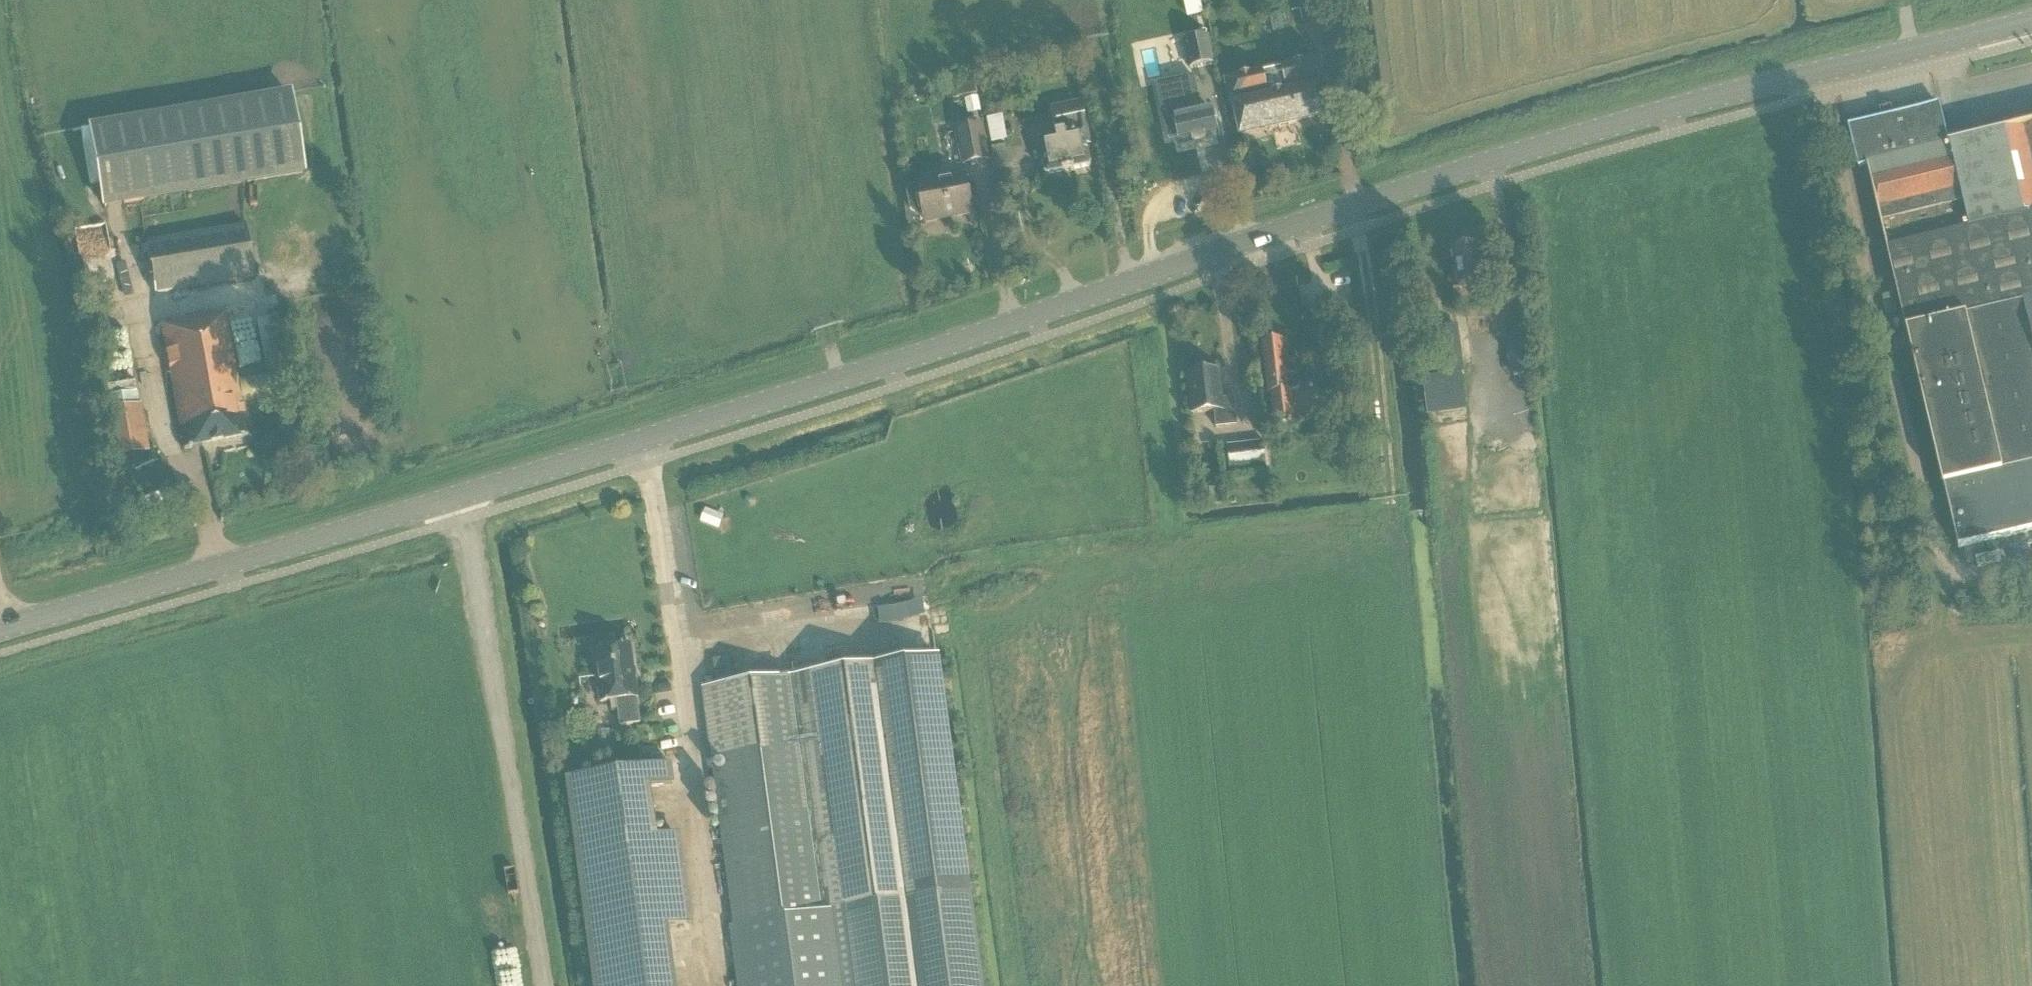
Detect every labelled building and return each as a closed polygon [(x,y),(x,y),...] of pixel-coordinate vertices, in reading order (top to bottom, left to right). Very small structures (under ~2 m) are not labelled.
[(1213,62),(1207,35),(1182,41),(1188,68),(1213,62)] [(1296,120),(1327,113),(1320,85),(1329,83),(1323,55),(1224,78),(1231,105),(1235,104),(1241,133),(1272,126),(1279,127),(1290,125),(1296,120)] [(1175,119),(1167,121),(1170,134),(1178,133),(1181,146),(1218,138),(1211,110),(1202,113),(1193,76),(1176,80),(1184,117),(1175,119)] [(85,130),(99,209),(296,175),(282,96),(85,130)] [(1049,107),(1055,136),(1039,140),(1046,175),(1091,165),(1087,144),(1090,143),(1081,101),(1049,107)] [(1938,104),(1848,125),(1858,167),(1866,165),(1957,547),(2031,529),(2031,122),(1948,143),(1938,104)] [(1007,137),(1003,115),(989,117),(993,139),(1007,137)] [(988,160),(982,124),(954,129),(961,165),(988,160)] [(918,185),(912,186),(908,193),(911,208),(918,213),(924,212),(926,222),(973,212),(967,175),(918,184),(918,185)] [(155,293),(255,276),(246,224),(145,242),(155,293)] [(1484,283),(1477,246),(1453,250),(1459,287),(1474,284),(1478,303),(1492,300),(1488,282),(1484,283)] [(1891,292),(1880,294),(1883,312),(1895,309),(1891,292)] [(264,376),(237,381),(224,312),(161,325),(184,449),(248,437),(241,398),(267,393),(264,376)] [(292,370),(281,316),(254,321),(265,375),(292,370)] [(1463,372),(1456,325),(1431,328),(1438,378),(1423,380),(1425,395),(1462,389),(1460,373),(1463,372)] [(1287,374),(1283,340),(1262,342),(1268,393),(1272,392),(1275,424),(1293,422),(1290,390),(1296,389),(1299,386),(1298,376),(1295,373),(1287,374)] [(1219,370),(1189,374),(1193,412),(1214,410),(1216,427),(1237,425),(1234,397),(1222,398),(1219,370)] [(1362,400),(1360,374),(1334,376),(1337,402),(1362,400)] [(148,451),(139,403),(102,410),(111,457),(148,451)] [(1262,443),(1262,440),(1225,445),(1228,472),(1265,468),(1265,467),(1274,465),(1271,442),(1262,443)] [(637,697),(630,645),(594,650),(601,702),(617,700),(620,725),(640,723),(637,697)] [(970,896),(938,656),(702,688),(734,927),(970,896)] [(567,778),(594,985),(671,985),(663,926),(687,923),(675,834),(656,836),(649,788),(673,784),(670,764),(567,778)]
